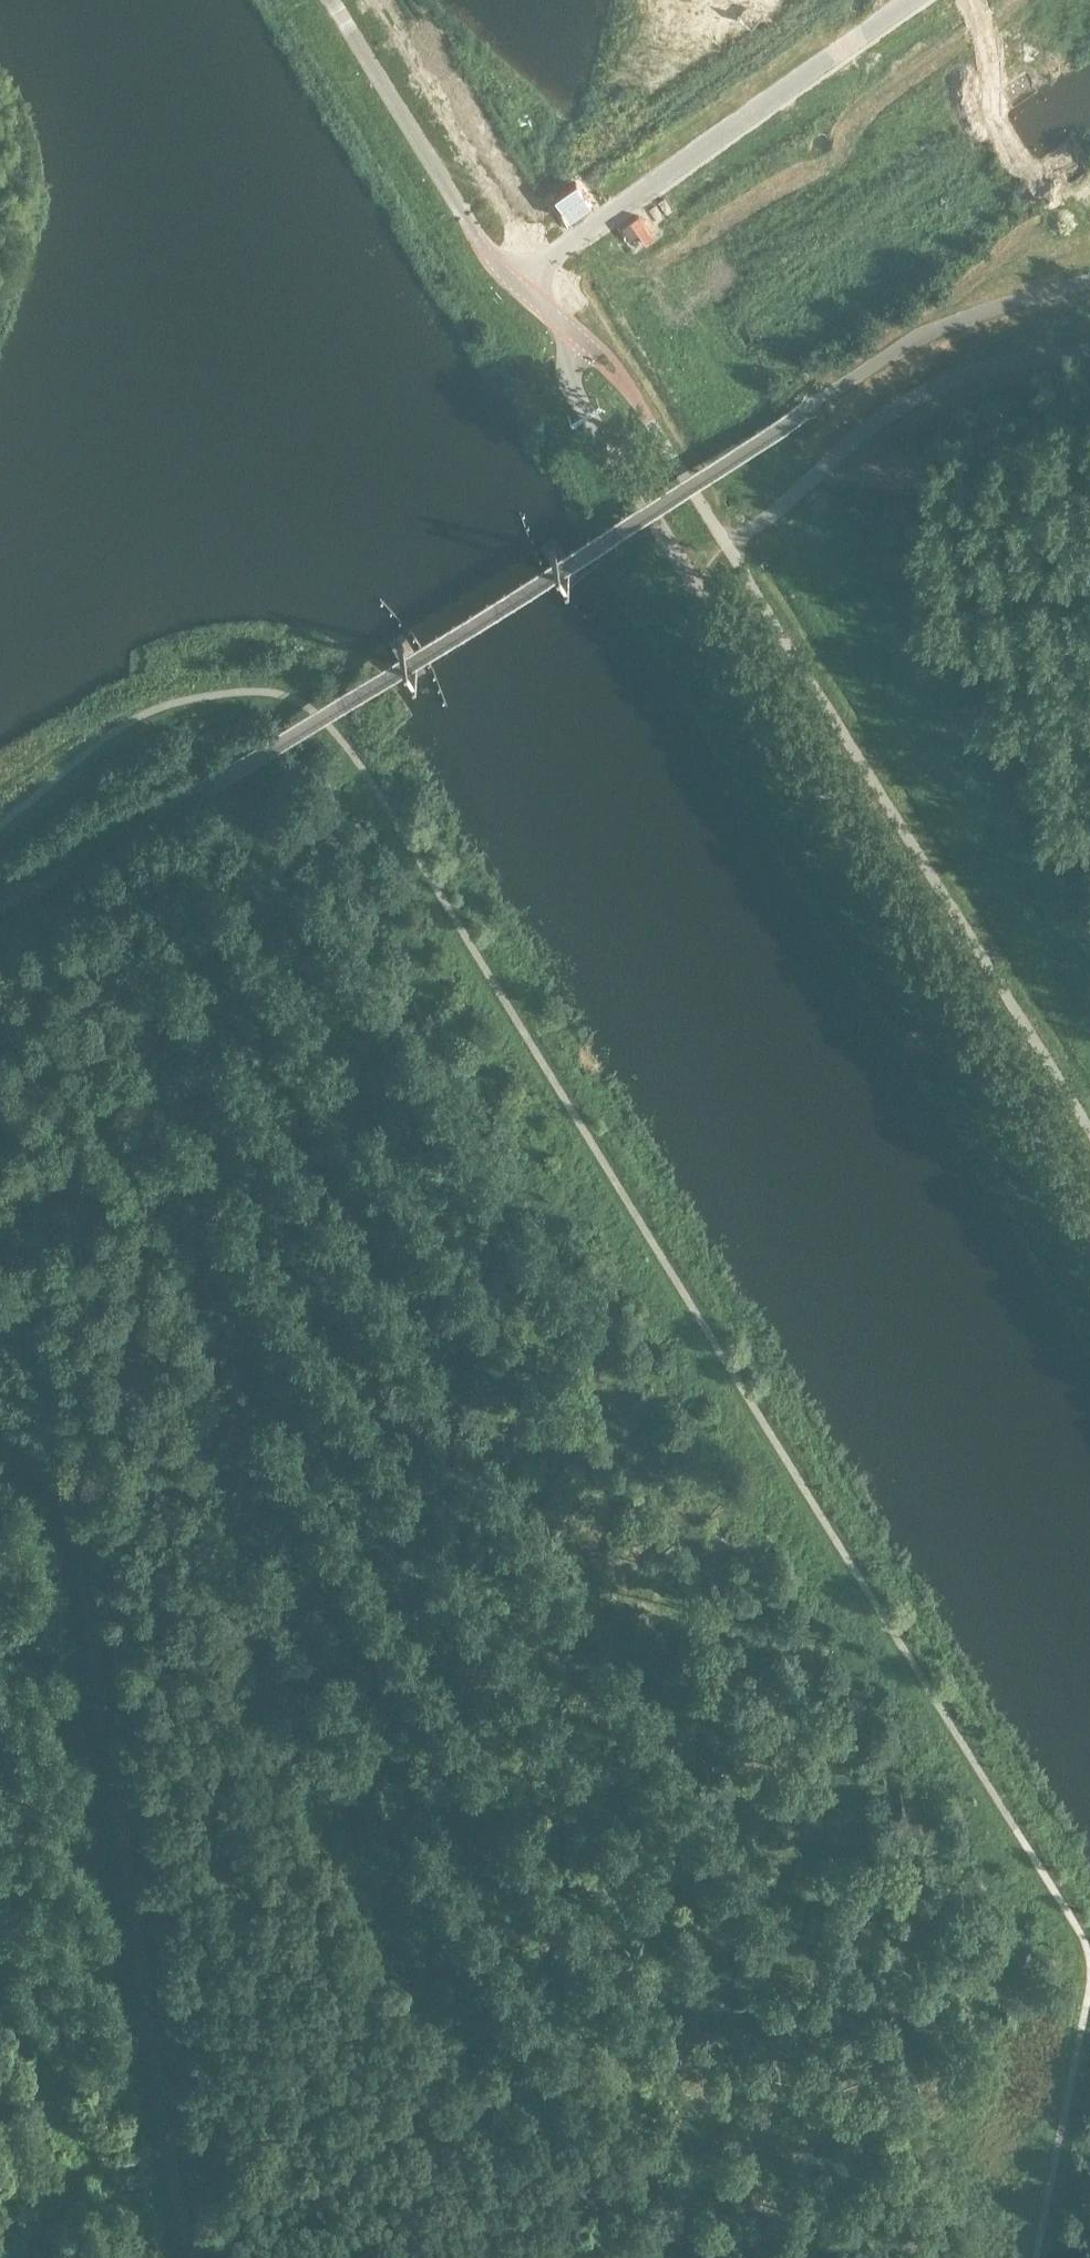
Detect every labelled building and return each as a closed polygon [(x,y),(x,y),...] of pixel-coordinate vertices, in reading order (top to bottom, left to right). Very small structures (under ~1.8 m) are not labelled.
[(659,9),(708,21),(714,0),(661,0),(659,9)] [(659,9),(652,35),(702,47),(708,21),(659,9)] [(718,10),(715,23),(724,25),(727,12),(718,10)] [(715,23),(712,36),(721,38),(724,25),(715,23)]
